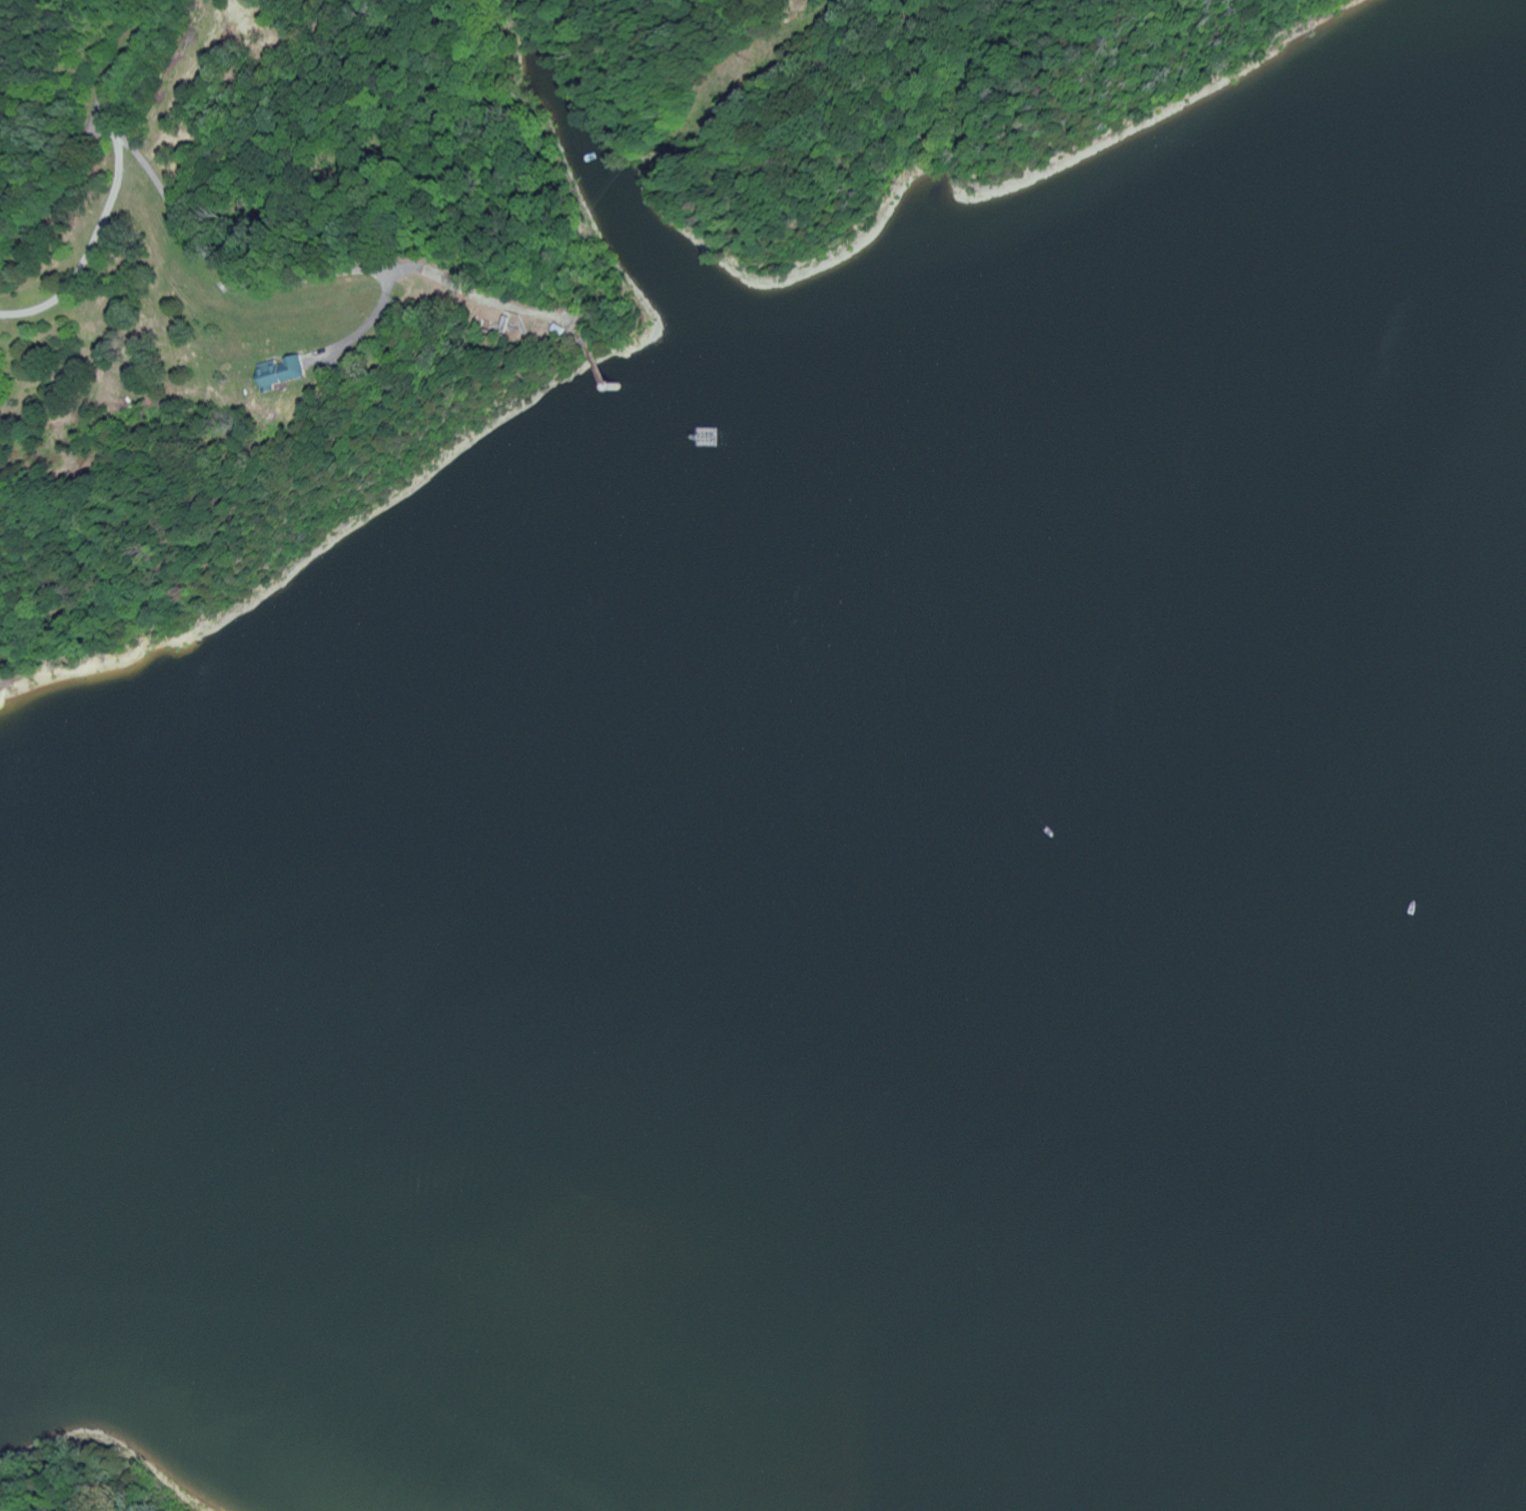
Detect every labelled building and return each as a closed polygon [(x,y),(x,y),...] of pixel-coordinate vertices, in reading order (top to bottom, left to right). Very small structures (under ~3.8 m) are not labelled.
[(262,364),(267,388),(312,377),(307,355),(279,362),(279,360),(262,364)]
